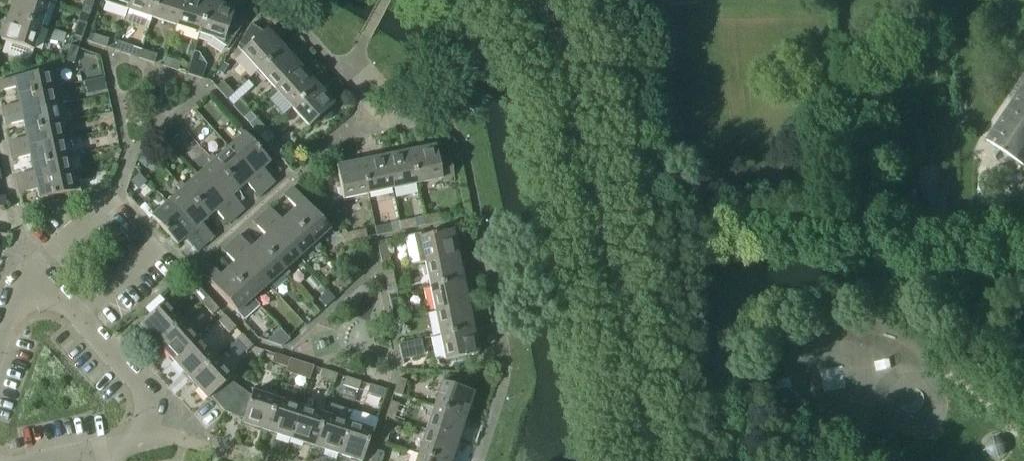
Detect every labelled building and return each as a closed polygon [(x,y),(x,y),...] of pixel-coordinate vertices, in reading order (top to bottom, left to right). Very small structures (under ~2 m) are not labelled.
[(47,3),(39,0),(14,0),(8,17),(39,27),(47,3)] [(93,0),(92,0),(84,0),(80,13),(89,16),(94,0),(93,0)] [(131,0),(104,0),(103,2),(128,10),(131,0)] [(157,0),(131,0),(128,10),(152,18),(157,0)] [(184,0),(157,0),(152,18),(175,25),(184,0)] [(209,2),(202,0),(184,0),(175,25),(199,33),(209,2)] [(209,2),(199,33),(210,37),(227,48),(245,21),(232,13),(233,10),(209,2)] [(28,62),(39,27),(8,17),(1,40),(4,42),(1,53),(28,62)] [(86,24),(77,21),(72,37),(81,40),(86,24)] [(258,71),(282,49),(266,30),(263,33),(250,24),(237,47),(258,71)] [(53,31),(50,39),(62,43),(64,34),(53,31)] [(106,48),(108,39),(93,34),(90,43),(106,48)] [(130,56),(132,47),(117,42),(114,51),(130,56)] [(78,48),(69,46),(64,61),(73,64),(78,48)] [(275,90),(299,68),(282,49),(258,71),(275,90)] [(154,64),(154,63),(156,55),(141,50),(138,59),(154,64)] [(177,72),(177,71),(180,63),(164,58),(162,67),(177,72)] [(201,79),(204,70),(188,65),(185,74),(201,79)] [(292,108),(316,87),(299,68),(275,90),(292,108)] [(57,87),(57,84),(51,86),(48,71),(0,82),(0,91),(15,88),(16,96),(57,87)] [(103,78),(88,81),(90,93),(106,90),(103,78)] [(226,100),(227,99),(233,94),(222,81),(215,88),(226,100)] [(987,141),(1023,166),(1023,85),(987,141)] [(2,117),(55,105),(52,91),(58,90),(57,87),(16,96),(18,104),(1,108),(2,117)] [(316,87),(292,108),(308,127),(333,105),(316,87)] [(243,118),(250,112),(239,100),(232,106),(243,118)] [(24,130),(64,121),(64,118),(58,120),(55,105),(2,117),(4,126),(22,122),(24,130)] [(260,137),(267,131),(256,119),(249,125),(260,137)] [(10,151),(62,140),(59,126),(65,124),(64,121),(24,130),(26,138),(8,142),(10,151)] [(274,183),(269,178),(261,169),(269,162),(240,130),(237,132),(241,137),(228,148),(266,190),(274,183)] [(277,156),(284,150),(273,137),(266,144),(277,156)] [(31,164),(72,155),(71,152),(65,154),(62,140),(10,151),(12,160),(29,156),(31,164)] [(410,152),(416,184),(452,177),(447,154),(437,156),(435,147),(410,152)] [(258,197),(266,190),(228,148),(215,160),(211,156),(209,158),(238,190),(246,184),(258,197)] [(392,189),(416,184),(410,152),(385,157),(392,189)] [(17,185),(69,174),(66,160),(72,158),(72,155),(31,164),(33,173),(15,177),(17,185)] [(367,194),(392,189),(385,157),(361,162),(367,194)] [(231,197),(238,190),(209,158),(207,160),(211,164),(198,175),(235,217),(243,210),(231,197)] [(343,199),(367,194),(361,162),(336,167),(343,199)] [(19,193),(25,192),(37,189),(39,198),(79,189),(78,186),(72,188),(69,174),(17,185),(19,193)] [(227,225),(235,217),(198,175),(184,187),(181,183),(179,185),(208,217),(215,211),(227,225)] [(200,224),(208,217),(179,185),(176,187),(180,191),(167,203),(205,245),(213,238),(200,224)] [(288,215),(318,248),(320,246),(316,241),(329,229),(292,188),(284,195),(295,209),(288,215)] [(196,252),(205,245),(167,203),(154,215),(150,211),(148,213),(177,245),(184,239),(196,252)] [(281,222),(273,213),(269,208),(261,216),(298,257),(312,245),(316,250),(318,248),(288,215),(281,222)] [(441,223),(441,222),(439,214),(423,217),(425,226),(441,223)] [(285,269),(298,257),(261,216),(253,223),(265,236),(258,243),(287,275),(289,274),(285,269)] [(416,228),(416,227),(414,219),(398,222),(400,231),(416,228)] [(392,233),(392,232),(390,224),(374,227),(376,236),(392,233)] [(367,238),(367,237),(365,229),(349,233),(351,241),(367,238)] [(412,265),(457,256),(452,231),(420,238),(419,234),(406,237),(412,265)] [(251,249),(243,240),(239,236),(231,243),(268,285),(281,273),(285,277),(287,275),(258,243),(251,249)] [(254,296),(268,285),(231,243),(223,250),(234,263),(227,270),(257,303),(259,301),(254,296)] [(381,262),(390,260),(386,244),(378,246),(381,262)] [(430,287),(462,280),(457,256),(412,265),(412,266),(425,263),(430,287)] [(208,263),(199,271),(237,313),(244,320),(259,306),(257,303),(227,270),(220,276),(212,268),(208,263)] [(386,287),(395,285),(392,269),(382,271),(386,287)] [(194,296),(201,290),(190,278),(184,284),(194,296)] [(435,311),(467,305),(462,280),(430,287),(435,311)] [(391,312),(400,310),(397,294),(387,296),(391,312)] [(212,315),(218,309),(207,297),(201,303),(212,315)] [(156,343),(181,321),(164,302),(139,324),(156,343)] [(440,336),(472,329),(467,305),(435,311),(440,336)] [(229,334),(235,328),(224,316),(218,322),(229,334)] [(396,336),(405,334),(402,318),(393,320),(396,336)] [(173,362),(198,340),(181,321),(156,343),(173,362)] [(472,329),(440,336),(445,361),(477,354),(472,329)] [(280,330),(267,342),(282,347),(290,340),(280,330)] [(245,352),(252,347),(252,346),(241,334),(234,340),(245,352)] [(190,381),(214,358),(198,340),(173,362),(190,381)] [(401,361),(410,359),(407,343),(398,344),(401,361)] [(286,368),(289,359),(274,354),(271,363),(286,368)] [(224,412),(239,388),(229,380),(232,377),(214,358),(190,381),(207,399),(210,396),(223,412),(224,412)] [(310,375),(313,367),(298,362),(295,370),(310,375)] [(334,383),(337,375),(337,374),(321,369),(319,378),(334,383)] [(443,376),(441,382),(433,407),(465,417),(473,392),(469,391),(469,377),(443,376)] [(357,391),(360,383),(361,382),(345,377),(342,386),(357,391)] [(406,381),(398,378),(392,393),(401,396),(406,381)] [(382,399),(385,390),(369,385),(366,394),(382,399)] [(266,431),(276,400),(251,392),(250,396),(239,388),(224,412),(242,419),(241,423),(266,431)] [(290,439),(300,408),(276,400),(266,431),(290,439)] [(399,404),(390,402),(390,401),(385,417),(393,420),(399,404)] [(457,441),(465,417),(433,407),(425,430),(457,441)] [(313,447),(324,416),(300,408),(290,439),(313,447)] [(337,454),(357,460),(362,460),(375,419),(352,412),(348,423),(347,423),(337,454)] [(337,454),(347,423),(324,416),(313,447),(337,454)] [(391,428),(383,425),(382,425),(377,441),(386,444),(391,428)] [(457,441),(425,430),(417,454),(437,460),(450,460),(457,441)] [(375,450),(374,450),(371,460),(380,460),(383,453),(375,450)]
